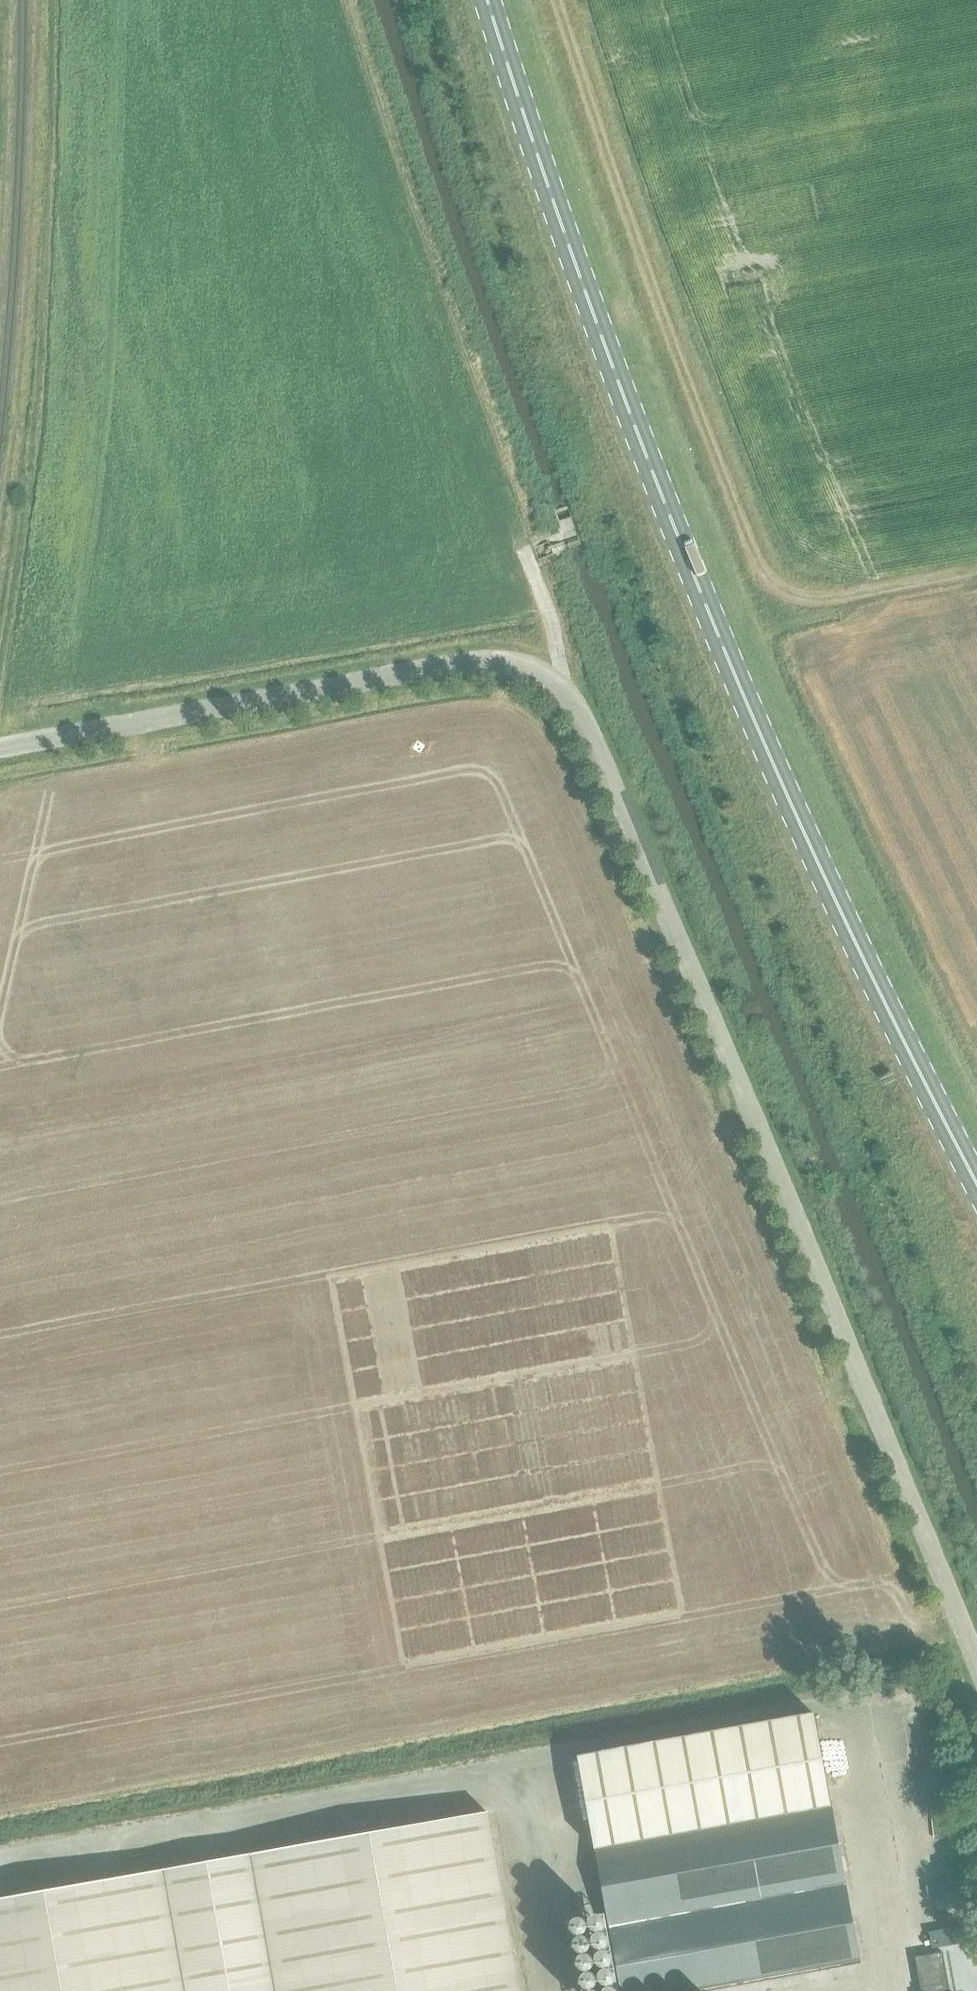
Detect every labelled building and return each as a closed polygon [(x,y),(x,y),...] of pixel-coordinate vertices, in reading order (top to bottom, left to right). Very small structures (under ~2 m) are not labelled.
[(622,1990),(708,1990),(861,1962),(815,1714),(578,1757),(622,1990)] [(489,1813),(0,1900),(0,1990),(520,1990),(489,1813)] [(934,1928),(937,1946),(959,1942),(956,1924),(934,1928)] [(923,1990),(950,1990),(943,1953),(916,1957),(923,1990)]
